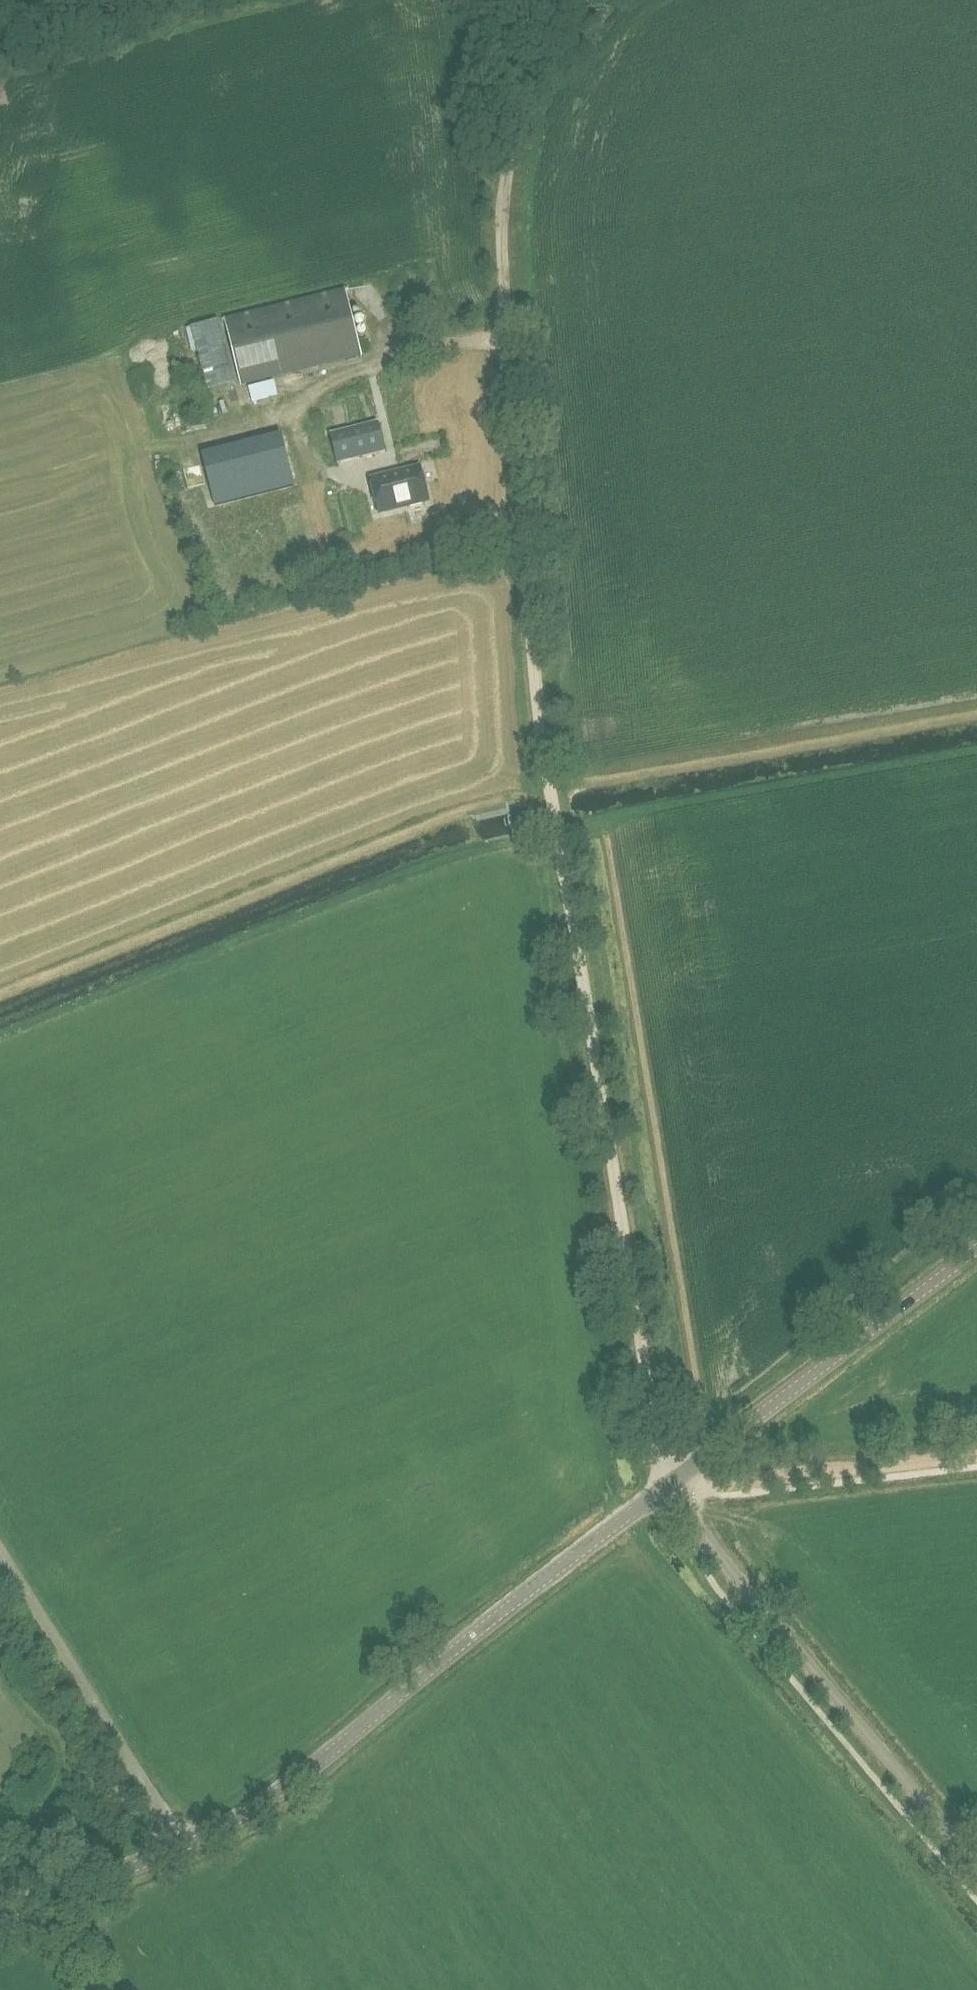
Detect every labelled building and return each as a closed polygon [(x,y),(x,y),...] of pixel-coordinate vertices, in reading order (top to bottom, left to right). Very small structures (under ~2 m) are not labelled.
[(225,319),(241,383),(345,358),(346,360),(361,356),(345,290),(225,319)] [(366,314),(358,315),(362,336),(371,334),(366,314)] [(193,330),(208,392),(236,385),(221,323),(193,330)] [(337,463),(385,451),(378,421),(329,433),(337,463)] [(282,440),(207,459),(219,506),(294,487),(282,440)] [(371,479),(380,513),(429,501),(421,467),(371,479)] [(626,1424),(624,1407),(611,1409),(614,1426),(626,1424)]
